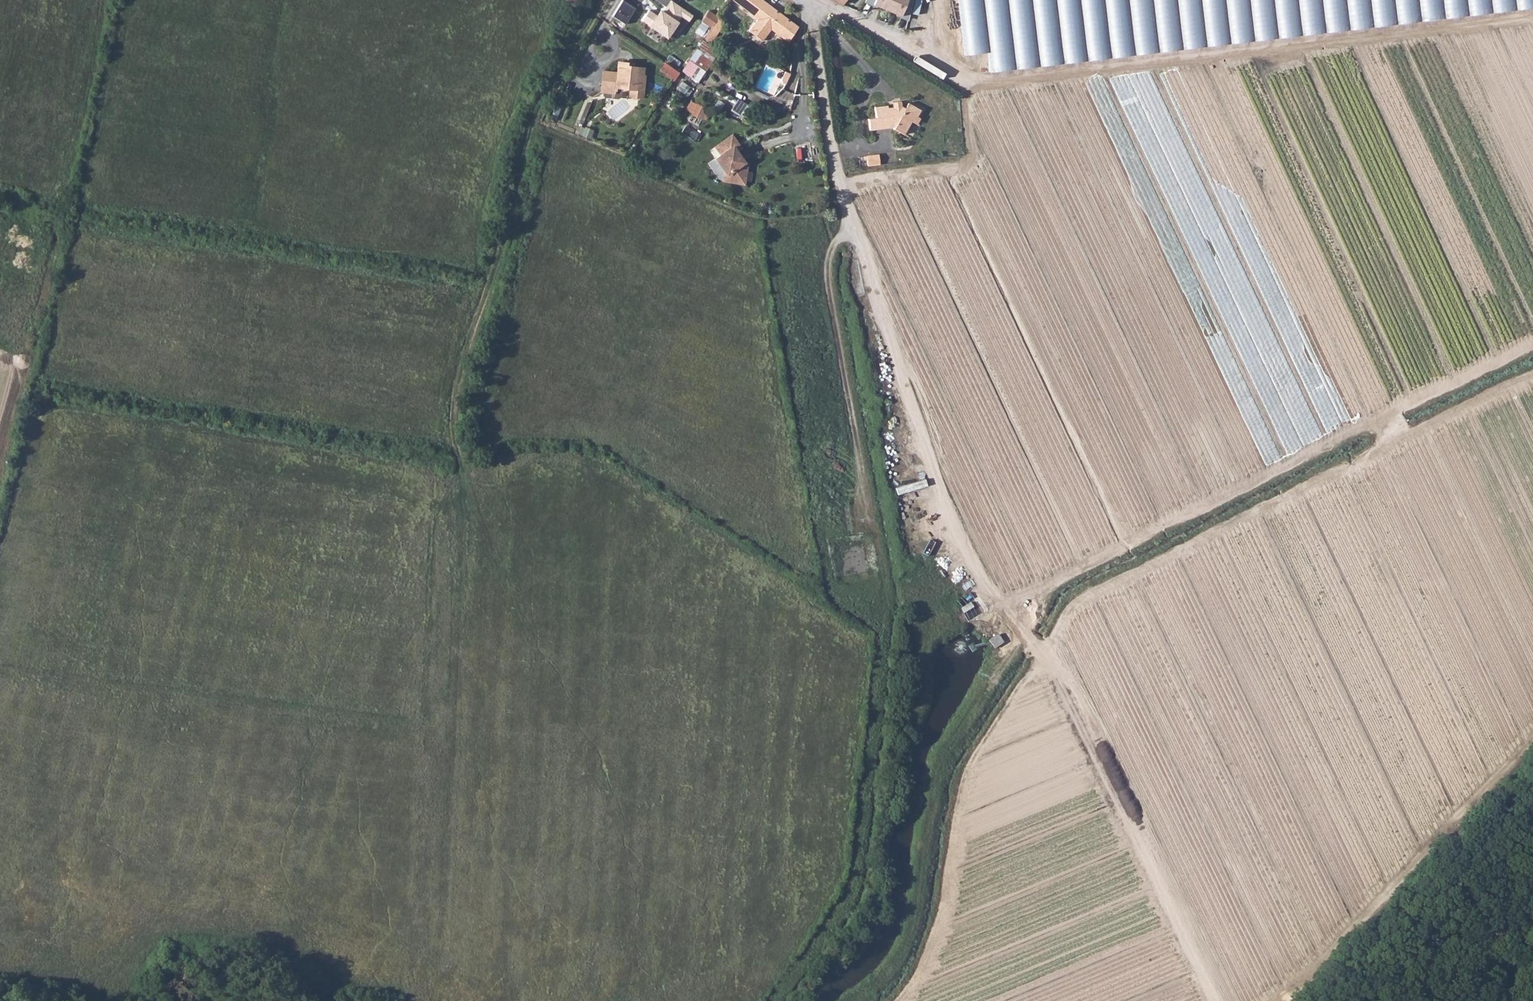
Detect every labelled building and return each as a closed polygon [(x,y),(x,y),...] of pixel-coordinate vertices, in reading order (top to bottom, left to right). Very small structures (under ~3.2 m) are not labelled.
[(756,21),(748,33),(762,42),(772,32),(787,43),(799,27),(762,0),(729,0),(756,21)] [(873,8),(900,18),(908,0),(876,0),(873,8)] [(914,13),(919,14),(922,0),(916,0),(914,13)] [(965,57),(989,54),(991,74),(1532,8),(1532,0),(958,0),(965,57)] [(660,11),(649,27),(668,38),(679,23),(687,22),(694,14),(671,1),(663,13),(660,11)] [(704,32),(708,28),(710,29),(712,27),(718,19),(715,16),(707,10),(700,21),(701,22),(697,28),(704,32)] [(712,27),(718,31),(724,23),(718,19),(712,27)] [(614,71),(600,70),(598,86),(612,88),(613,85),(627,86),(626,93),(627,94),(629,96),(635,96),(637,95),(638,95),(640,74),(639,74),(639,66),(622,65),(622,61),(615,61),(614,71)] [(675,80),(681,71),(665,61),(659,70),(675,80)] [(693,112),(692,114),(703,120),(708,108),(692,100),(687,109),(693,112)] [(920,112),(905,105),(901,111),(894,108),(886,109),(885,107),(871,108),(871,119),(866,120),(866,132),(890,130),(890,133),(902,140),(910,125),(913,126),(920,112)] [(723,174),(721,183),(743,187),(748,165),(745,164),(744,159),(751,157),(746,145),(741,147),(732,134),(713,148),(718,157),(713,160),(723,174)] [(876,167),(875,157),(863,158),(864,168),(876,167)] [(898,492),(928,487),(927,475),(909,478),(910,483),(897,486),(898,492)] [(999,633),(991,639),(996,647),(1004,641),(999,633)]
